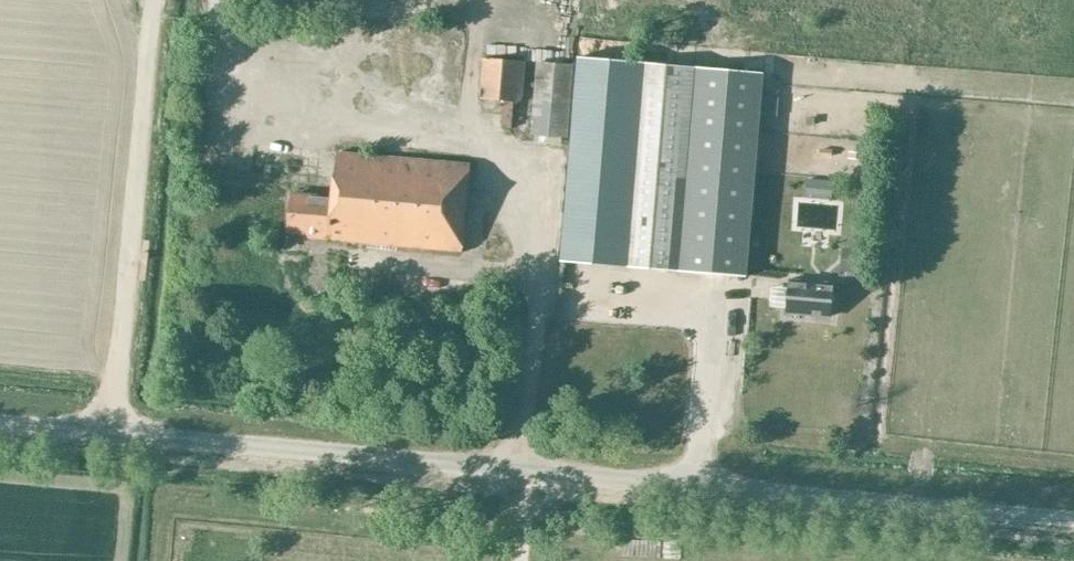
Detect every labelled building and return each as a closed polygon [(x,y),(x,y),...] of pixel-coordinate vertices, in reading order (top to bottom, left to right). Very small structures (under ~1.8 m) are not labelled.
[(767,73),(674,65),(675,53),(646,50),(644,63),(582,57),(564,259),(749,276),(767,73)] [(481,100),(524,102),(528,61),(484,57),(481,100)] [(533,133),(571,137),(577,65),(539,61),(533,133)] [(470,163),(341,153),(337,197),(294,194),(290,230),(313,233),(312,237),(465,251),(470,163)] [(822,226),(824,211),(786,206),(784,221),(822,226)] [(851,249),(849,271),(866,272),(868,250),(851,249)] [(787,314),(832,317),(835,281),(790,277),(787,314)] [(664,537),(621,536),(620,560),(664,560),(664,537)]
